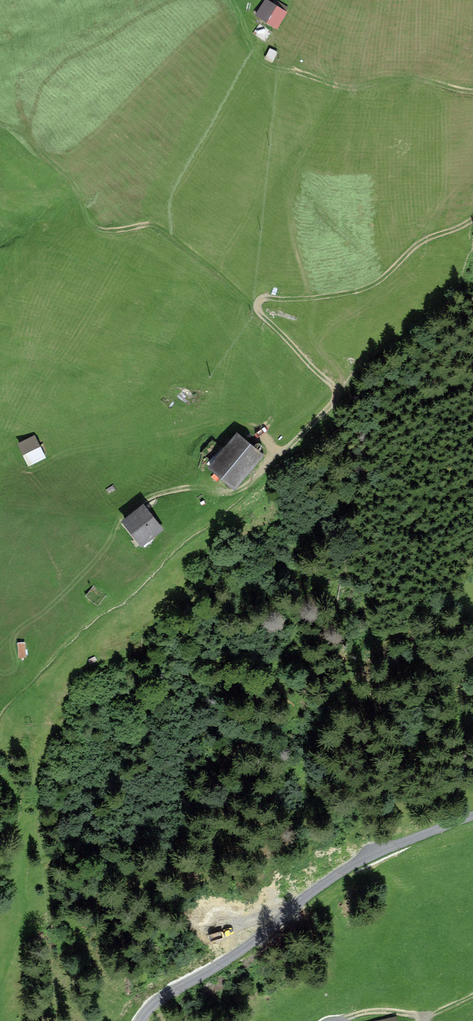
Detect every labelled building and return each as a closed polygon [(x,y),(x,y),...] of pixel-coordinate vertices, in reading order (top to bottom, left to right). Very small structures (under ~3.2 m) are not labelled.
[(267,0),(265,0),(256,15),(277,28),(287,12),(267,0)] [(277,52),(270,48),(265,59),(272,62),(277,52)] [(239,433),(210,467),(232,485),(261,452),(239,433)] [(36,435),(19,444),(30,466),(47,457),(36,435)] [(143,507),(125,521),(142,543),(160,529),(143,507)] [(106,594),(94,585),(85,596),(98,605),(106,594)]
